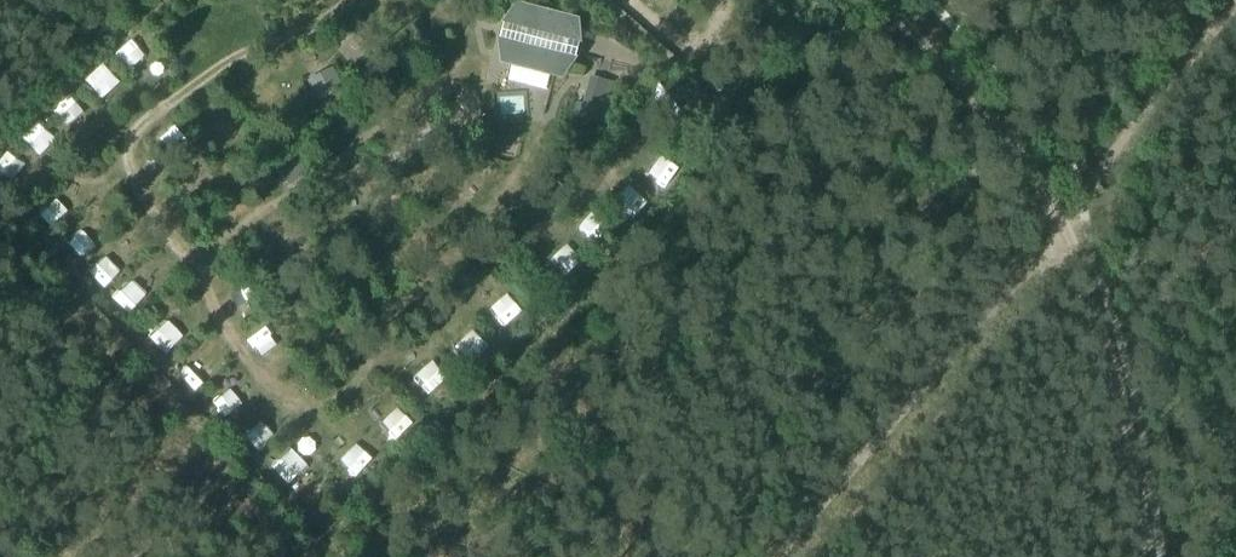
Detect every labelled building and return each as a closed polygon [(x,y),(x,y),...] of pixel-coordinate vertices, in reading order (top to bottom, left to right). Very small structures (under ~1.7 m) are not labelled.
[(500,38),(502,62),(563,78),(576,59),(580,43),(579,19),(519,4),(505,22),(500,38)] [(138,19),(123,35),(146,56),(161,39),(138,19)] [(111,46),(95,65),(115,82),(131,63),(111,46)] [(61,85),(76,107),(96,94),(81,72),(61,85)] [(612,89),(593,83),(581,124),(601,129),(612,89)] [(23,161),(37,154),(27,135),(12,143),(23,161)] [(643,191),(660,180),(645,159),(628,170),(643,191)] [(289,187),(304,174),(295,163),(279,176),(289,187)] [(49,192),(63,208),(81,192),(67,176),(49,192)] [(587,220),(574,232),(589,250),(602,238),(587,220)] [(185,305),(166,319),(179,336),(198,322),(185,305)] [(447,368),(461,356),(448,340),(433,352),(447,368)] [(408,403),(420,394),(409,380),(397,389),(408,403)] [(273,429),(288,422),(281,406),(266,414),(273,429)] [(311,458),(319,436),(298,429),(291,451),(311,458)]
